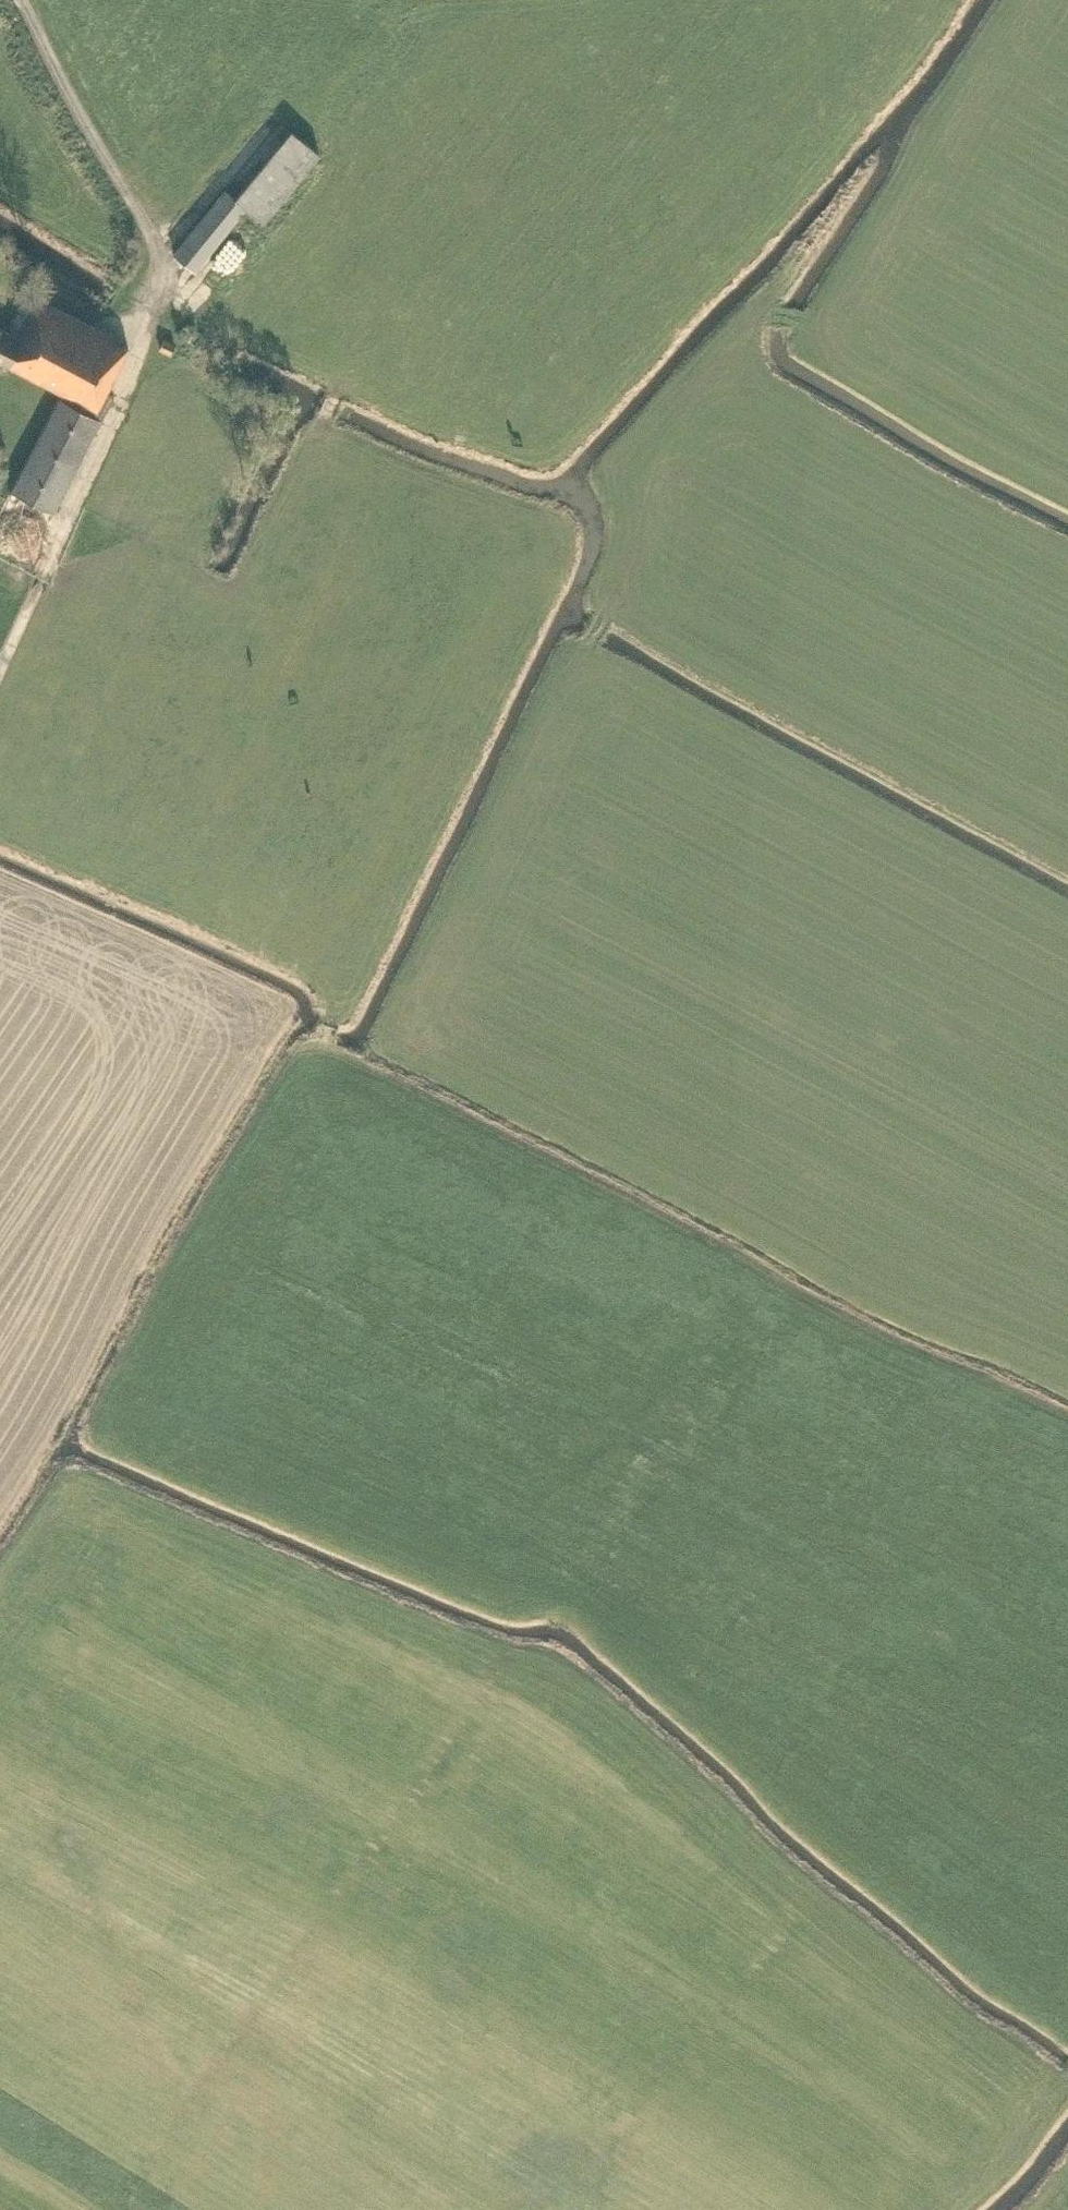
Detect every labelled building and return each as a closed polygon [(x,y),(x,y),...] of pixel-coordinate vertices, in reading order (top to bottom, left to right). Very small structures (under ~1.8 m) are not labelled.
[(198,265),(246,206),(264,220),(320,152),(291,128),(234,196),(225,189),(174,251),(195,268),(198,265)] [(54,510),(114,393),(108,390),(129,346),(110,337),(112,334),(36,295),(16,334),(0,326),(0,359),(62,391),(12,488),(54,510)] [(164,337),(159,348),(169,353),(175,342),(164,337)]
